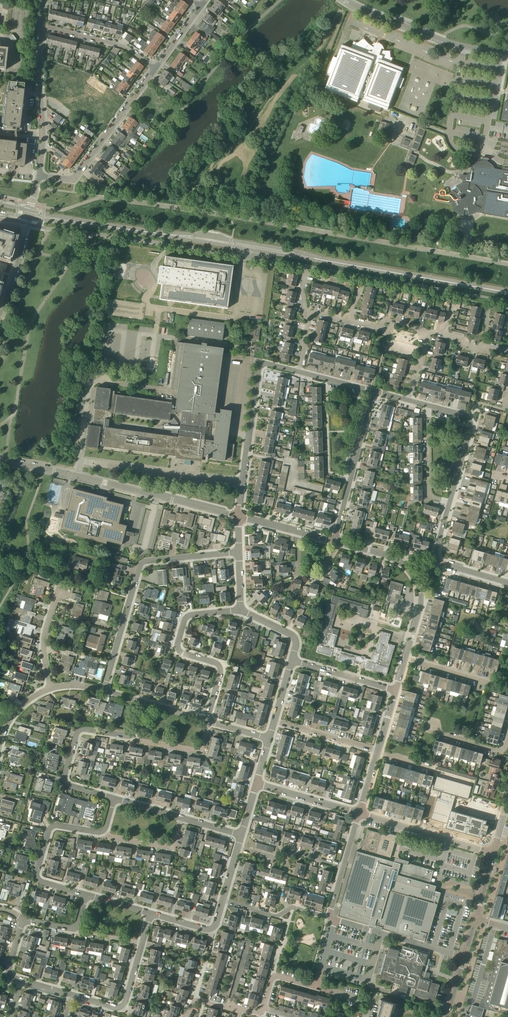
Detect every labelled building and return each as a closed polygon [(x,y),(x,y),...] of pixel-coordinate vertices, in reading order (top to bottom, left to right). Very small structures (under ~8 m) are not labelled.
[(174,2),(184,11),(186,8),(187,9),(188,6),(181,1),(179,3),(175,0),(174,2)] [(221,11),(225,6),(217,0),(217,1),(216,0),(215,0),(214,2),(215,3),(213,5),(221,11)] [(183,12),(184,11),(174,2),(170,7),(174,10),(182,16),(184,13),(183,12)] [(221,11),(213,5),(211,8),(210,7),(208,9),(210,10),(209,10),(219,18),(218,19),(221,22),(224,18),(221,16),(223,13),(221,11)] [(182,16),(174,10),(173,12),(168,9),(167,12),(178,20),(179,18),(180,18),(182,16)] [(167,12),(164,10),(162,12),(165,14),(168,16),(166,18),(167,20),(175,25),(177,22),(176,22),(178,20),(167,12)] [(92,28),(98,29),(101,18),(102,16),(96,14),(96,15),(95,18),(94,21),(92,28)] [(218,42),(222,45),(226,40),(222,37),(222,35),(215,30),(214,30),(215,28),(213,27),(215,24),(217,21),(213,19),(214,19),(207,14),(197,27),(218,42)] [(107,17),(106,17),(106,16),(105,16),(104,19),(101,18),(98,29),(104,31),(105,24),(106,21),(107,17)] [(156,19),(171,29),(172,27),(173,27),(175,25),(167,20),(166,22),(162,19),(161,19),(158,17),(156,19)] [(171,29),(156,19),(156,18),(154,20),(158,23),(160,25),(159,28),(167,34),(168,34),(170,32),(169,31),(171,29)] [(164,38),(159,34),(158,33),(154,30),(152,31),(149,34),(150,35),(161,43),(162,41),(163,41),(165,39),(164,38)] [(191,39),(199,45),(201,46),(204,43),(208,37),(203,34),(201,37),(196,32),(191,39)] [(129,42),(133,37),(128,34),(124,39),(129,42)] [(159,45),(161,43),(150,35),(148,37),(150,38),(148,41),(158,48),(160,45),(159,45)] [(364,38),(364,39),(358,43),(354,42),(351,48),(366,53),(370,44),(368,43),(366,41),(365,40),(364,38)] [(143,44),(145,42),(141,39),(138,44),(141,46),(140,49),(151,57),(153,55),(153,54),(154,52),(143,44)] [(195,55),(196,54),(199,50),(197,48),(199,45),(191,39),(186,45),(192,49),(190,52),(195,55)] [(143,44),(154,52),(156,50),(158,48),(148,41),(147,40),(146,42),(145,42),(143,44)] [(376,48),(375,48),(372,46),(370,44),(366,53),(351,48),(343,45),(341,49),(337,58),(334,57),(327,75),(330,76),(327,85),(325,90),(358,102),(360,98),(364,99),(364,100),(388,110),(390,105),(397,87),(401,88),(405,79),(401,77),(402,73),(404,68),(391,63),(376,57),(379,50),(380,47),(377,46),(376,48)] [(6,70),(8,48),(0,47),(0,69),(6,70)] [(382,50),(379,50),(376,57),(391,63),(393,58),(391,57),(390,51),(391,51),(388,51),(385,51),(382,50)] [(184,65),(186,62),(188,60),(192,63),(194,60),(190,56),(188,59),(180,53),(176,59),(184,65)] [(131,61),(130,61),(128,59),(126,62),(128,63),(129,63),(129,64),(140,72),(141,69),(142,70),(144,68),(143,67),(137,62),(135,64),(131,61)] [(184,65),(176,59),(171,66),(179,72),(177,74),(181,77),(184,74),(180,71),(184,65)] [(47,60),(46,73),(48,74),(47,78),(49,79),(49,80),(52,81),(55,71),(50,69),(52,62),(47,60)] [(138,74),(140,72),(129,64),(127,66),(131,69),(130,71),(137,77),(139,74),(138,74)] [(65,74),(62,84),(64,85),(65,84),(67,85),(70,76),(72,77),(75,70),(69,68),(68,70),(71,71),(69,75),(65,74)] [(161,76),(168,81),(169,80),(171,82),(175,78),(165,70),(161,76)] [(55,71),(52,81),(54,82),(55,81),(57,82),(60,72),(55,71)] [(137,77),(130,71),(128,74),(124,71),(122,73),(133,81),(135,79),(137,77)] [(60,72),(57,82),(59,82),(60,84),(62,84),(65,74),(60,72)] [(122,73),(120,72),(118,74),(120,75),(119,78),(123,81),(130,86),(132,84),(131,83),(133,81),(122,73)] [(401,105),(417,110),(416,115),(423,117),(435,82),(411,74),(401,105)] [(70,76),(67,85),(70,86),(70,87),(69,89),(77,95),(78,93),(85,84),(81,80),(82,76),(77,75),(76,77),(73,76),(72,77),(70,76)] [(167,82),(168,81),(161,76),(157,81),(164,87),(167,82)] [(130,86),(123,81),(121,83),(117,80),(115,78),(113,81),(115,82),(126,90),(128,88),(128,89),(130,86)] [(117,94),(119,92),(123,95),(124,95),(125,93),(125,92),(126,90),(115,82),(113,81),(112,80),(110,82),(115,86),(112,90),(113,91),(117,94)] [(17,128),(18,128),(20,128),(25,84),(23,84),(18,83),(18,82),(16,82),(16,83),(9,82),(4,126),(7,127),(7,129),(14,130),(15,143),(15,145),(17,146),(17,144),(17,143),(17,131),(17,128)] [(185,82),(183,86),(189,91),(192,87),(185,82)] [(107,87),(105,90),(111,94),(108,98),(117,105),(119,103),(118,101),(120,99),(116,96),(117,94),(107,87)] [(66,91),(65,93),(74,99),(76,96),(80,99),(78,101),(80,102),(84,97),(78,93),(77,95),(69,89),(67,91),(66,91)] [(64,96),(62,98),(70,104),(74,99),(65,93),(63,95),(64,96)] [(60,100),(58,101),(67,108),(70,104),(62,98),(61,100),(60,100)] [(108,98),(105,103),(113,109),(114,107),(116,107),(117,105),(108,98)] [(57,105),(56,107),(64,113),(67,108),(58,101),(57,103),(57,105)] [(105,103),(101,107),(110,114),(112,112),(111,111),(113,109),(105,103)] [(101,107),(98,112),(106,118),(107,116),(109,116),(110,114),(101,107)] [(98,112),(95,117),(104,123),(105,121),(105,120),(106,118),(98,112)] [(58,123),(62,118),(58,114),(53,120),(58,123)] [(85,116),(83,119),(91,125),(93,123),(99,127),(101,125),(102,125),(104,123),(95,117),(92,121),(85,116)] [(147,130),(149,127),(137,118),(135,121),(130,118),(129,117),(127,119),(128,120),(127,123),(134,128),(137,131),(140,127),(144,129),(144,128),(147,130)] [(392,137),(391,140),(394,141),(397,133),(390,130),(392,125),(381,121),(376,134),(387,138),(388,136),(392,137)] [(96,131),(88,126),(83,122),(80,125),(86,129),(84,132),(91,137),(92,136),(93,136),(94,135),(94,134),(96,131)] [(134,128),(127,123),(125,125),(123,124),(122,127),(123,127),(123,128),(126,130),(125,132),(127,134),(132,137),(132,138),(136,141),(138,138),(134,135),(137,131),(134,128)] [(127,134),(125,136),(120,132),(116,137),(122,142),(127,145),(132,138),(132,137),(127,134)] [(91,139),(87,136),(84,134),(81,138),(77,135),(75,137),(86,145),(88,143),(89,143),(91,139)] [(85,147),(86,145),(75,137),(74,139),(78,142),(76,145),(84,150),(85,148),(85,147)] [(122,142),(116,137),(112,142),(121,149),(123,147),(119,144),(122,142)] [(406,137),(403,144),(408,146),(411,140),(406,137)] [(11,162),(11,161),(15,161),(15,165),(24,166),(26,145),(17,144),(17,146),(15,145),(15,143),(0,141),(0,160),(11,162)] [(84,150),(76,145),(74,147),(70,144),(69,147),(80,155),(81,152),(82,153),(84,150)] [(115,158),(117,155),(118,156),(120,154),(109,146),(105,152),(115,158)] [(78,157),(80,155),(69,147),(67,149),(71,152),(69,154),(77,160),(79,157),(78,157)] [(77,160),(69,154),(68,156),(57,149),(55,151),(73,164),(74,162),(75,162),(77,160)] [(71,166),(73,164),(55,151),(53,154),(64,162),(60,167),(63,170),(66,166),(69,169),(69,168),(70,169),(72,166),(71,166)] [(110,165),(115,158),(105,152),(101,158),(110,165)] [(409,161),(415,163),(417,155),(412,154),(409,161)] [(499,169),(498,171),(495,171),(495,169),(494,168),(494,167),(493,166),(492,165),(492,164),(491,163),(490,163),(489,162),(488,161),(489,157),(488,157),(486,157),(484,156),(483,156),(483,161),(482,161),(481,161),(480,161),(478,162),(476,163),(475,163),(474,164),(474,165),(473,166),(472,167),(472,168),(471,170),(471,171),(470,172),(470,173),(469,174),(467,175),(466,175),(465,175),(464,175),(463,180),(462,183),(461,184),(459,184),(458,185),(456,186),(456,187),(457,186),(457,187),(453,191),(453,190),(452,190),(452,191),(452,192),(451,193),(450,195),(450,197),(450,198),(450,200),(450,202),(450,204),(451,204),(451,203),(453,208),(453,209),(453,208),(452,209),(453,210),(454,210),(455,211),(456,212),(457,214),(459,214),(461,215),(462,216),(464,216),(464,215),(469,215),(470,215),(469,215),(469,216),(471,215),(473,214),(475,214),(477,212),(483,213),(483,214),(507,218),(507,171),(499,169)] [(95,166),(100,171),(102,168),(105,170),(107,168),(98,161),(95,166)] [(98,174),(100,171),(95,166),(91,172),(94,174),(91,177),(97,181),(96,184),(106,191),(111,189),(110,189),(103,184),(102,184),(101,184),(104,179),(101,177),(101,176),(98,174)] [(125,177),(127,173),(130,170),(126,167),(123,170),(120,174),(125,177)] [(371,173),(369,187),(367,187),(367,189),(370,190),(370,189),(374,190),(376,174),(371,173)] [(2,282),(8,263),(10,258),(12,258),(15,250),(12,249),(14,244),(16,245),(18,238),(13,236),(14,234),(4,231),(3,233),(0,232),(0,296),(2,288),(1,288),(2,282)] [(165,257),(164,267),(160,266),(157,284),(162,284),(160,300),(227,309),(232,271),(233,266),(165,257)] [(295,284),(296,281),(287,279),(286,284),(289,285),(288,288),(294,289),(295,287),(296,286),(297,285),(295,284)] [(316,293),(318,284),(313,283),(310,293),(311,293),(312,293),(312,292),(316,293)] [(375,295),(376,289),(366,287),(365,288),(366,289),(367,289),(366,292),(375,295)] [(288,288),(286,296),(295,298),(296,295),(297,296),(298,294),(297,293),(293,292),(294,289),(288,288)] [(344,291),(339,290),(337,299),(336,298),(336,300),(337,300),(338,300),(338,299),(342,300),(344,291)] [(294,301),(295,298),(286,296),(285,301),(288,302),(287,305),(293,306),(293,304),(294,304),(295,303),(296,302),(294,301)] [(393,306),(390,305),(390,306),(389,311),(392,312),(392,313),(394,314),(394,312),(397,313),(399,304),(394,303),(393,306)] [(406,314),(407,308),(405,307),(405,306),(399,304),(397,313),(400,314),(400,315),(401,316),(403,315),(403,313),(406,314)] [(292,309),(293,306),(287,305),(285,313),(294,315),(294,312),(296,313),(296,311),(296,310),(292,309)] [(414,316),(416,307),(411,306),(410,308),(407,308),(406,314),(408,314),(408,315),(409,316),(411,316),(411,315),(414,316)] [(420,316),(422,316),(424,310),(420,310),(421,308),(416,307),(414,316),(417,317),(416,318),(418,318),(419,318),(420,316)] [(360,316),(367,318),(368,315),(371,316),(372,310),(370,310),(363,308),(363,309),(362,312),(361,312),(360,316)] [(427,311),(424,310),(422,316),(425,317),(425,318),(425,319),(427,319),(428,318),(431,319),(433,310),(427,308),(427,311)] [(440,315),(438,314),(437,314),(438,311),(433,310),(431,319),(433,319),(433,321),(435,321),(436,321),(436,320),(439,321),(440,315)] [(440,315),(439,321),(438,322),(440,323),(441,322),(441,321),(444,322),(447,313),(441,312),(440,315)] [(293,318),(294,315),(285,313),(283,318),(286,319),(286,322),(291,323),(292,321),(293,321),(294,320),(294,319),(293,318)] [(495,319),(505,321),(506,320),(505,319),(505,315),(497,313),(495,319)] [(189,319),(187,335),(222,339),(224,327),(227,328),(228,324),(189,319)] [(291,326),(291,323),(286,322),(284,330),(292,332),(293,329),(294,330),(295,328),(294,327),(291,326)] [(250,329),(251,329),(250,339),(248,339),(248,342),(252,342),(252,340),(259,340),(259,336),(261,326),(250,324),(250,329)] [(346,338),(348,329),(345,328),(345,327),(344,326),(342,327),(339,327),(338,333),(341,333),(340,336),(346,338)] [(477,335),(478,330),(468,327),(468,328),(468,329),(469,329),(468,333),(477,335)] [(354,337),(356,331),(353,330),(353,329),(351,328),(351,330),(348,329),(346,338),(351,339),(352,336),(354,337)] [(362,340),(364,332),(361,331),(362,329),(360,329),(359,330),(359,332),(356,331),(354,337),(357,337),(357,339),(362,340)] [(291,335),(292,332),(284,330),(282,335),(285,336),(284,339),(290,341),(291,338),(292,337),(293,336),(291,335)] [(371,340),(373,334),(370,333),(370,332),(369,331),(368,331),(367,332),(364,332),(362,340),(368,342),(368,339),(371,340)] [(322,343),(323,338),(313,335),(313,337),(314,338),(313,341),(322,343)] [(289,343),(290,341),(284,339),(284,342),(285,342),(284,347),(292,350),(293,347),(295,347),(295,345),(289,343)] [(443,343),(444,340),(438,339),(437,341),(436,342),(435,344),(437,344),(436,347),(445,349),(446,344),(443,343)] [(110,391),(111,389),(97,387),(94,409),(95,409),(93,426),(88,425),(85,446),(85,447),(98,448),(98,446),(103,446),(175,456),(175,458),(201,462),(202,457),(206,457),(205,460),(207,460),(207,457),(208,457),(208,458),(209,458),(209,457),(211,458),(211,459),(224,461),(225,461),(224,460),(224,459),(232,460),(232,461),(232,460),(234,445),(227,444),(231,411),(220,409),(220,413),(214,412),(222,349),(223,349),(223,348),(206,346),(206,344),(201,343),(201,345),(185,343),(177,342),(171,388),(178,389),(175,409),(171,409),(172,402),(114,395),(115,391),(110,391)] [(284,347),(282,352),(290,354),(289,355),(292,356),(293,354),(292,353),(292,350),(284,347)] [(443,355),(445,349),(436,347),(435,350),(434,349),(433,351),(434,352),(434,355),(440,357),(440,354),(443,355)] [(287,363),(289,355),(290,354),(282,352),(281,352),(279,358),(282,359),(282,361),(288,363),(287,363)] [(462,365),(464,357),(461,356),(461,354),(460,354),(459,355),(458,355),(456,355),(454,360),(457,361),(456,364),(462,365)] [(439,359),(440,357),(434,355),(433,358),(432,358),(431,358),(431,360),(432,360),(432,363),(440,365),(442,360),(439,359)] [(470,365),(472,359),(469,358),(469,357),(469,356),(467,356),(467,357),(464,357),(462,365),(467,367),(468,364),(470,365)] [(331,357),(328,367),(327,370),(330,371),(331,368),(333,369),(333,367),(336,358),(331,357)] [(478,368),(480,359),(478,359),(478,357),(476,357),(475,357),(475,359),(472,359),(470,365),(473,365),(473,367),(478,368)] [(397,364),(408,366),(408,365),(407,364),(408,361),(399,358),(397,364)] [(480,359),(478,368),(484,369),(484,367),(487,367),(489,362),(486,361),(486,360),(485,359),(484,359),(483,360),(480,359)] [(351,362),(348,371),(348,373),(350,374),(351,371),(353,372),(355,365),(356,363),(351,362)] [(439,371),(440,365),(432,363),(431,366),(429,366),(429,367),(430,368),(430,369),(429,371),(435,373),(436,370),(439,371)] [(404,374),(405,371),(396,369),(395,374),(402,376),(405,377),(405,375),(405,374),(404,374)] [(393,374),(392,379),(399,381),(402,382),(402,380),(402,379),(401,379),(402,376),(395,374),(393,374)] [(290,380),(287,379),(278,377),(277,384),(285,386),(286,385),(286,383),(289,383),(290,380)] [(398,385),(399,381),(392,379),(391,378),(389,384),(392,385),(391,388),(397,389),(398,385)] [(500,379),(498,387),(504,389),(505,386),(507,387),(507,385),(507,381),(500,379)] [(426,383),(427,383),(427,381),(422,380),(422,382),(419,391),(424,392),(426,383)] [(289,385),(286,385),(285,386),(277,384),(275,391),(284,393),(285,387),(289,388),(289,385)] [(312,395),(321,395),(320,387),(313,388),(313,387),(313,386),(309,386),(309,392),(312,392),(312,394),(309,394),(309,396),(312,396),(312,395)] [(503,392),(504,389),(498,387),(498,390),(491,388),(489,393),(498,396),(499,393),(500,392),(501,391),(503,392)] [(454,398),(457,389),(452,388),(449,399),(449,400),(450,397),(454,398)] [(283,398),(284,393),(275,391),(274,398),(283,400),(283,398)] [(497,399),(498,396),(489,393),(488,399),(491,400),(490,402),(496,404),(496,401),(497,401),(498,401),(499,399),(497,399)] [(287,399),(283,398),(283,400),(274,398),(272,405),(281,406),(282,403),(285,404),(286,401),(286,402),(287,399)] [(392,407),(388,406),(383,404),(381,411),(390,414),(392,407)] [(279,418),(279,417),(280,413),(271,411),(270,418),(279,420),(279,418)] [(388,420),(390,414),(381,411),(380,418),(388,420)] [(419,414),(411,411),(409,418),(410,418),(410,425),(412,425),(421,425),(421,418),(415,418),(415,416),(419,416),(419,414)] [(495,422),(496,417),(497,414),(490,412),(489,415),(486,414),(485,420),(495,422)] [(313,420),(321,420),(321,413),(312,413),(313,419),(309,419),(310,422),(313,421),(313,420)] [(283,419),(279,418),(279,420),(270,418),(269,425),(277,426),(278,421),(282,422),(283,419)] [(386,427),(388,420),(380,418),(378,425),(380,426),(379,429),(386,430),(387,431),(388,428),(386,427)] [(493,428),(495,422),(485,420),(483,425),(486,426),(485,428),(493,431),(495,431),(496,429),(493,428)] [(277,426),(269,425),(267,431),(276,433),(276,432),(277,426)] [(481,430),(480,436),(490,439),(493,431),(485,428),(485,431),(481,430)] [(383,440),(386,430),(379,429),(379,432),(376,431),(375,438),(383,440)] [(280,433),(276,432),(276,433),(267,431),(266,438),(274,440),(275,435),(279,435),(280,433)] [(413,443),(419,443),(419,440),(421,440),(421,433),(413,433),(413,443)] [(488,447),(490,439),(480,436),(478,441),(482,442),(481,445),(488,447)] [(273,447),(273,446),(274,440),(266,438),(264,445),(273,447)] [(314,446),(322,445),(322,438),(309,439),(309,444),(310,444),(310,447),(314,447),(314,446)] [(387,441),(383,440),(375,438),(373,445),(375,445),(374,449),(384,451),(387,441)] [(413,453),(421,453),(421,446),(419,446),(419,443),(413,443),(413,453)] [(277,446),(273,446),(273,447),(264,445),(263,452),(267,453),(266,456),(266,455),(266,456),(275,458),(276,454),(272,453),(273,448),(276,449),(277,446)] [(486,455),(488,447),(481,445),(480,447),(477,446),(475,452),(486,455)] [(384,451),(374,449),(373,451),(371,451),(369,458),(378,460),(380,453),(383,454),(384,451)] [(502,454),(499,465),(504,466),(507,456),(507,454),(507,452),(504,451),(502,455),(502,454)] [(484,463),(486,455),(475,452),(474,457),(477,458),(476,461),(484,463)] [(422,460),(421,453),(413,453),(410,453),(410,458),(413,458),(413,463),(419,463),(419,460),(422,460)] [(494,463),(495,464),(495,463),(499,465),(502,454),(497,453),(494,463)] [(378,461),(378,460),(369,458),(368,465),(370,465),(369,468),(377,470),(379,471),(381,462),(378,461)] [(268,470),(268,469),(270,463),(261,461),(260,468),(268,470)] [(481,471),(484,463),(476,461),(475,463),(472,463),(471,468),(481,471)] [(413,463),(413,473),(422,473),(422,466),(419,466),(419,463),(413,463)] [(323,464),(314,464),(314,470),(311,470),(311,472),(314,472),(314,471),(323,471),(323,464)] [(271,474),(272,472),(272,469),(268,469),(268,470),(260,468),(258,475),(267,477),(268,473),(271,474)] [(376,474),(377,470),(369,468),(368,471),(366,471),(364,478),(373,480),(375,473),(376,474)] [(480,476),(481,471),(471,468),(469,473),(480,476)] [(422,481),(422,473),(413,473),(410,473),(410,484),(419,484),(419,481),(422,481)] [(266,482),(267,477),(258,475),(257,482),(265,483),(266,482)] [(372,483),(373,480),(364,478),(363,485),(365,485),(364,488),(373,491),(373,490),(375,484),(372,483)] [(481,481),(478,480),(471,478),(470,481),(477,483),(477,485),(487,488),(490,489),(491,484),(488,483),(481,481)] [(332,489),(334,481),(327,479),(324,487),(330,489),(329,492),(332,493),(333,489),(332,489)] [(332,489),(333,489),(338,491),(341,482),(334,481),(332,489)] [(269,483),(266,482),(265,483),(257,482),(255,489),(264,490),(265,485),(269,486),(269,483)] [(410,487),(413,487),(413,494),(422,494),(422,487),(419,487),(419,484),(410,484),(410,487)] [(500,502),(505,485),(502,484),(500,491),(498,490),(497,490),(494,500),(500,502)] [(487,488),(477,485),(476,487),(469,485),(468,488),(485,493),(487,488)] [(107,497),(96,494),(73,488),(68,505),(67,510),(65,510),(64,515),(63,519),(60,529),(75,533),(75,535),(74,536),(106,544),(107,542),(107,541),(122,545),(123,541),(124,535),(124,534),(125,531),(127,526),(127,525),(119,523),(124,505),(107,500),(107,497)] [(370,500),(371,500),(375,501),(377,491),(373,490),(373,491),(364,488),(363,491),(361,491),(359,498),(370,500)] [(484,498),(485,493),(468,488),(467,491),(474,493),(474,495),(484,498)] [(263,496),(264,490),(255,489),(254,496),(263,497),(263,496)] [(422,494),(413,494),(410,494),(410,501),(409,501),(409,504),(413,504),(420,504),(420,501),(422,501),(422,494)] [(266,497),(263,496),(263,497),(254,496),(253,503),(261,504),(262,499),(266,499),(266,497)] [(372,501),(371,500),(370,500),(359,498),(357,505),(360,505),(359,508),(365,510),(369,511),(372,501)] [(481,508),(483,503),(465,498),(464,501),(471,503),(471,505),(481,508)] [(285,505),(286,502),(283,501),(283,504),(284,505),(282,513),(289,515),(291,506),(285,505)] [(284,505),(283,504),(277,503),(275,511),(282,513),(284,505)] [(300,509),(300,506),(295,504),(294,507),(292,516),(299,518),(301,509),(300,509)] [(309,504),(308,511),(305,519),(312,521),(315,512),(311,511),(312,508),(311,508),(312,504),(309,504)] [(430,515),(432,507),(425,504),(424,506),(421,506),(419,512),(430,515)] [(302,509),(303,506),(300,505),(300,506),(300,509),(301,509),(299,518),(305,519),(308,511),(302,509)] [(431,515),(436,517),(438,508),(432,507),(430,515),(431,515)] [(363,520),(365,510),(359,508),(358,511),(356,510),(354,517),(363,520)] [(478,518),(480,513),(462,508),(461,511),(469,513),(468,515),(478,518)] [(177,521),(179,513),(176,512),(175,515),(170,513),(170,511),(165,510),(161,524),(166,525),(168,519),(174,521),(174,520),(177,521)] [(327,512),(324,511),(323,515),(324,515),(322,523),(329,525),(331,517),(332,514),(327,512)] [(186,527),(191,528),(194,514),(189,513),(188,515),(182,513),(182,514),(179,513),(177,521),(183,522),(184,520),(187,521),(186,527)] [(324,515),(323,515),(318,513),(315,522),(322,523),(324,515)] [(206,531),(211,532),(215,518),(210,517),(209,519),(203,518),(204,516),(200,515),(198,523),(202,524),(208,525),(206,531)] [(477,523),(478,518),(468,515),(467,517),(460,515),(459,518),(466,520),(470,521),(476,523),(477,523)] [(361,526),(363,520),(354,517),(352,524),(361,526)] [(454,527),(464,529),(466,524),(455,521),(454,527)] [(382,530),(375,528),(377,522),(374,522),(372,528),(371,534),(374,534),(373,537),(380,539),(382,530)] [(359,533),(361,526),(352,524),(351,531),(359,533)] [(389,532),(382,530),(380,539),(387,540),(387,538),(390,539),(394,527),(393,527),(394,525),(391,524),(389,532)] [(393,542),(400,544),(402,535),(395,533),(397,528),(394,527),(390,539),(393,540),(393,542)] [(462,537),(464,529),(454,527),(452,532),(455,533),(455,536),(462,537)] [(214,534),(212,541),(216,542),(216,540),(222,541),(221,544),(227,545),(230,531),(225,530),(224,535),(217,534),(214,534)] [(207,536),(207,539),(203,538),(205,532),(200,531),(196,545),(201,546),(202,544),(208,546),(209,541),(212,541),(214,534),(211,533),(210,537),(207,536)] [(173,545),(176,533),(173,532),(171,540),(168,540),(165,539),(166,536),(161,535),(160,536),(159,541),(157,548),(162,550),(163,547),(169,549),(170,544),(173,545)] [(409,537),(402,535),(400,544),(407,546),(407,543),(410,544),(412,538),(413,535),(412,535),(413,533),(410,532),(409,537)] [(187,548),(191,534),(186,533),(185,539),(179,537),(180,534),(176,533),(173,545),(177,546),(177,543),(183,545),(182,547),(187,548)] [(257,539),(260,539),(260,533),(253,534),(253,536),(250,536),(250,544),(257,543),(257,539)] [(459,546),(462,537),(455,536),(454,538),(451,537),(449,543),(459,546)] [(280,550),(283,539),(279,538),(277,542),(275,541),(274,544),(272,543),(270,549),(270,551),(273,552),(273,549),(280,550)] [(422,540),(412,538),(410,544),(413,545),(413,547),(420,549),(422,540)] [(285,553),(289,554),(290,548),(287,547),(288,544),(286,544),(287,540),(283,539),(280,550),(279,553),(278,562),(281,562),(284,551),(286,552),(285,553)] [(422,540),(420,549),(426,551),(429,542),(422,540)] [(458,551),(459,546),(449,543),(447,548),(451,549),(450,552),(457,554),(458,551)] [(250,557),(259,557),(259,552),(266,551),(266,545),(260,545),(260,549),(250,549),(250,557)] [(491,565),(494,555),(489,553),(486,564),(491,565)] [(348,560),(349,558),(349,556),(341,554),(340,562),(344,563),(343,567),(350,569),(352,561),(348,560)] [(125,563),(127,563),(128,559),(114,555),(113,560),(125,563)] [(75,566),(79,567),(86,569),(88,560),(74,556),(71,567),(75,568),(75,566)] [(501,568),(504,558),(499,556),(496,567),(501,568)] [(358,567),(357,571),(361,572),(365,560),(357,558),(355,565),(358,567)] [(253,572),(261,572),(261,565),(258,565),(258,562),(250,562),(251,569),(253,568),(253,572)] [(286,565),(283,565),(283,562),(281,562),(278,562),(270,562),(270,566),(279,565),(279,572),(291,572),(290,568),(286,568),(286,565)] [(368,573),(374,575),(377,563),(373,562),(372,566),(369,565),(368,573)] [(125,566),(119,564),(119,565),(112,563),(111,567),(112,568),(110,574),(114,576),(112,582),(120,584),(122,576),(119,576),(121,570),(124,571),(125,566)] [(194,575),(208,573),(208,567),(204,567),(204,566),(193,567),(194,575)] [(382,570),(380,577),(387,579),(390,567),(386,566),(385,570),(382,570)] [(189,578),(186,578),(185,568),(172,569),(173,577),(183,576),(184,586),(190,586),(189,578)] [(222,578),(229,578),(228,573),(229,573),(229,572),(228,572),(228,569),(221,570),(217,570),(218,574),(219,574),(219,579),(222,578)] [(344,576),(340,573),(333,569),(331,572),(333,573),(331,576),(332,577),(330,580),(337,584),(340,579),(342,580),(344,576)] [(159,586),(167,585),(165,570),(157,570),(159,586)] [(254,588),(262,587),(262,580),(259,580),(259,576),(251,577),(251,583),(254,583),(254,588)] [(37,584),(34,594),(42,596),(43,593),(44,593),(44,592),(43,592),(45,586),(49,587),(50,583),(35,578),(33,582),(37,584)] [(296,588),(299,589),(301,581),(294,579),(293,583),(292,582),(290,590),(295,591),(296,588)] [(391,581),(386,600),(398,604),(400,599),(401,596),(400,596),(404,584),(391,581)] [(209,602),(208,593),(214,592),(213,583),(202,585),(202,590),(206,589),(206,594),(199,595),(200,603),(206,603),(206,602),(209,601),(209,602)] [(308,592),(316,594),(319,585),(311,583),(310,587),(304,586),(302,593),(307,594),(308,592)] [(216,591),(220,591),(222,601),(230,600),(229,592),(227,592),(226,586),(216,587),(216,591)] [(154,589),(153,590),(148,589),(147,592),(145,591),(144,597),(149,598),(149,597),(155,599),(158,590),(154,589)] [(112,605),(105,603),(108,592),(99,590),(96,600),(92,611),(93,612),(93,611),(108,616),(110,612),(112,605)] [(497,592),(492,591),(489,601),(495,603),(498,592),(497,592)] [(268,598),(267,597),(268,596),(268,595),(265,592),(263,592),(262,593),(260,595),(257,593),(251,599),(256,603),(258,601),(262,604),(268,598)] [(36,604),(37,600),(17,594),(16,599),(25,602),(23,609),(31,612),(34,603),(36,604)] [(182,598),(178,598),(179,605),(187,605),(186,600),(189,600),(189,594),(182,594),(182,598)] [(365,668),(386,675),(395,645),(388,643),(390,634),(381,631),(375,650),(373,649),(370,659),(365,658),(365,657),(361,656),(361,657),(341,651),(342,649),(334,647),(339,630),(335,629),(331,628),(337,607),(359,613),(358,616),(366,618),(368,610),(367,610),(369,605),(333,595),(330,603),(328,603),(317,640),(319,641),(316,652),(331,656),(331,655),(336,657),(335,660),(356,666),(356,664),(359,665),(359,663),(363,664),(362,666),(365,667),(365,668)] [(433,603),(444,606),(445,601),(435,598),(433,603)] [(278,606),(273,604),(269,611),(276,615),(278,610),(280,611),(284,604),(280,602),(278,606)] [(80,618),(84,605),(75,603),(73,612),(72,611),(71,615),(70,615),(70,616),(74,617),(80,619),(80,618)] [(140,607),(139,607),(138,612),(137,611),(137,612),(141,613),(141,615),(147,617),(147,615),(145,614),(147,606),(143,605),(144,604),(140,603),(141,604),(140,607)] [(167,610),(164,609),(165,607),(159,605),(158,609),(157,610),(162,612),(161,616),(170,618),(174,620),(176,612),(167,610)] [(31,612),(23,609),(16,607),(13,606),(12,610),(24,614),(22,622),(30,624),(33,616),(35,617),(36,613),(31,612)] [(290,611),(285,608),(283,612),(281,614),(284,616),(283,618),(289,621),(293,613),(289,612),(290,611)] [(296,614),(299,615),(295,624),(302,627),(305,620),(301,618),(304,610),(299,608),(296,614)] [(22,622),(16,620),(10,618),(7,627),(6,630),(9,631),(10,628),(10,626),(14,628),(15,624),(22,627),(20,635),(22,636),(22,635),(30,638),(33,629),(35,630),(36,626),(30,624),(22,622)] [(438,627),(439,621),(429,618),(427,624),(438,627)] [(132,630),(140,633),(141,628),(145,629),(148,622),(142,621),(140,624),(134,623),(132,630)] [(237,623),(234,622),(230,621),(228,629),(231,630),(230,634),(236,636),(239,627),(236,626),(237,623)] [(167,630),(166,630),(170,631),(172,624),(164,622),(162,628),(167,630)] [(201,630),(205,631),(212,633),(214,625),(208,623),(207,626),(203,624),(201,630)] [(436,632),(438,627),(427,624),(426,629),(436,632)] [(56,637),(57,637),(56,641),(60,642),(60,641),(64,643),(66,638),(64,638),(66,631),(69,632),(69,633),(72,634),(72,635),(74,629),(75,629),(76,626),(74,626),(73,629),(62,626),(60,633),(59,632),(58,633),(57,633),(56,637)] [(161,642),(162,641),(163,641),(163,642),(167,643),(169,636),(161,633),(162,631),(152,628),(149,640),(155,642),(155,641),(153,641),(154,635),(158,636),(157,639),(159,640),(159,641),(161,642)] [(259,633),(244,629),(239,645),(244,646),(242,652),(248,653),(250,648),(254,649),(255,645),(259,633)] [(97,647),(96,650),(101,652),(106,635),(101,634),(100,637),(93,635),(92,637),(88,636),(85,645),(91,647),(91,646),(97,647)] [(35,639),(30,638),(22,635),(22,636),(20,642),(24,643),(22,648),(29,650),(31,645),(33,645),(35,639)] [(219,653),(221,645),(218,644),(221,636),(214,635),(213,641),(215,641),(212,651),(219,653)] [(139,642),(140,638),(133,636),(132,641),(129,640),(127,648),(134,650),(133,652),(137,653),(139,647),(135,646),(137,641),(139,642)] [(199,642),(200,641),(202,641),(203,638),(197,636),(197,639),(190,637),(188,644),(196,646),(197,642),(199,642)] [(277,645),(276,648),(283,651),(285,644),(278,641),(275,640),(274,644),(277,645)] [(431,652),(432,646),(422,643),(420,649),(431,652)] [(156,651),(155,655),(159,656),(160,653),(164,654),(166,647),(158,645),(157,645),(156,651)] [(452,657),(457,659),(460,648),(455,647),(452,657)] [(35,652),(29,650),(22,648),(20,654),(24,655),(22,661),(29,663),(31,657),(33,658),(35,652)] [(72,666),(74,658),(68,656),(69,654),(77,656),(78,653),(62,648),(61,654),(63,654),(61,662),(59,661),(59,662),(60,662),(58,668),(69,672),(71,665),(72,666)] [(281,657),(283,651),(276,648),(275,652),(272,651),(271,654),(281,657)] [(465,650),(460,648),(457,659),(462,660),(465,650)] [(462,660),(467,661),(470,651),(465,650),(462,660)] [(135,663),(136,656),(126,653),(126,657),(125,656),(123,664),(131,666),(132,662),(135,663)] [(99,659),(95,658),(94,658),(93,661),(93,662),(88,661),(88,662),(81,660),(77,674),(84,676),(85,672),(87,672),(89,667),(91,668),(92,668),(96,669),(95,671),(97,664),(98,664),(99,659)] [(162,669),(162,667),(169,669),(170,665),(171,661),(164,659),(163,664),(157,663),(155,667),(162,669)] [(500,660),(495,659),(492,669),(497,670),(500,660)] [(35,665),(29,663),(22,661),(20,667),(24,668),(22,674),(29,676),(31,670),(33,671),(35,665)] [(270,669),(277,671),(279,664),(272,662),(269,661),(268,664),(271,665),(270,669)] [(177,662),(175,671),(181,673),(183,668),(183,669),(184,664),(177,662)] [(190,677),(190,675),(194,676),(195,672),(196,672),(197,668),(190,666),(188,671),(187,670),(185,676),(190,677)] [(268,679),(269,676),(275,678),(277,671),(270,669),(269,673),(263,671),(262,674),(254,672),(254,675),(268,679)] [(195,687),(201,689),(202,685),(201,685),(203,679),(207,680),(208,676),(210,672),(202,670),(200,678),(198,677),(195,687)] [(242,673),(237,672),(232,670),(233,671),(232,675),(231,674),(229,681),(236,683),(238,678),(241,679),(242,673)] [(29,676),(22,674),(16,672),(14,678),(18,679),(16,684),(23,687),(25,681),(27,682),(29,676)] [(298,680),(306,682),(308,676),(299,673),(298,680)] [(133,675),(132,678),(121,675),(119,683),(126,685),(128,680),(133,681),(135,675),(133,675)] [(264,689),(272,691),(273,685),(267,683),(268,679),(254,675),(253,679),(263,682),(262,685),(265,686),(264,689)] [(148,693),(152,682),(142,679),(140,686),(142,687),(141,691),(148,693)] [(304,688),(306,682),(298,680),(296,686),(304,688)] [(235,687),(236,683),(229,681),(227,688),(237,691),(238,688),(235,687)] [(328,691),(331,682),(324,681),(323,682),(320,681),(319,687),(318,691),(321,692),(322,689),(328,691)] [(23,687),(16,684),(10,682),(8,689),(12,690),(10,695),(17,698),(19,692),(21,693),(23,687)] [(338,693),(341,685),(338,685),(338,684),(331,682),(328,691),(335,693),(334,697),(337,698),(338,693)] [(161,697),(165,685),(161,684),(160,688),(157,687),(156,691),(155,691),(154,695),(161,697)] [(338,693),(337,698),(340,698),(341,695),(348,697),(350,688),(344,686),(341,685),(338,693)] [(294,692),(302,694),(304,695),(305,694),(306,694),(308,689),(304,688),(296,686),(294,692)] [(358,699),(360,693),(357,692),(358,690),(350,688),(348,697),(355,699),(355,700),(358,701),(358,699)] [(262,696),(270,698),(272,691),(264,689),(263,693),(260,692),(259,695),(262,696)] [(174,700),(176,692),(170,690),(168,694),(167,698),(174,700)] [(187,704),(190,692),(184,690),(181,698),(179,702),(187,704)] [(235,699),(236,696),(225,693),(223,700),(231,702),(232,698),(235,699)] [(371,702),(380,704),(382,697),(373,695),(371,702)] [(418,699),(416,698),(405,695),(404,700),(417,703),(418,699)] [(102,715),(103,711),(106,703),(100,702),(101,700),(90,696),(88,703),(91,704),(93,704),(97,705),(94,713),(102,715)] [(299,705),(301,699),(293,696),(291,703),(299,705)] [(68,698),(66,698),(62,697),(59,705),(70,708),(71,704),(75,705),(76,701),(69,699),(70,698),(69,698),(68,698)] [(507,706),(507,701),(499,699),(499,698),(496,697),(495,702),(498,703),(507,706)] [(191,701),(193,701),(192,706),(199,708),(202,700),(195,698),(195,699),(192,698),(191,701)] [(230,706),(231,702),(223,700),(221,706),(232,709),(233,706),(230,706)] [(417,703),(404,700),(403,704),(413,707),(416,708),(417,703)] [(371,702),(368,701),(366,707),(365,707),(364,710),(375,713),(376,711),(378,711),(380,704),(371,702)] [(52,710),(52,709),(54,704),(47,702),(46,708),(39,706),(37,713),(33,712),(31,720),(39,722),(41,715),(48,717),(50,709),(52,710)] [(120,718),(124,706),(120,705),(120,706),(115,705),(115,704),(109,702),(109,704),(106,703),(103,711),(112,714),(110,718),(116,720),(117,717),(120,718)] [(255,709),(266,712),(268,705),(260,703),(259,707),(256,706),(255,709)] [(297,711),(299,705),(291,703),(289,709),(297,711)] [(231,712),(232,709),(221,706),(219,713),(227,716),(228,712),(231,712)] [(264,719),(266,712),(255,709),(254,712),(258,713),(257,716),(264,719)] [(296,718),(297,711),(289,709),(287,715),(296,718)] [(375,713),(364,710),(361,709),(360,712),(366,714),(364,720),(375,723),(376,717),(375,716),(375,713)] [(321,716),(314,714),(315,711),(312,710),(311,714),(309,720),(312,721),(312,722),(319,724),(321,716)] [(329,725),(333,713),(330,712),(328,713),(327,717),(321,716),(319,724),(326,726),(326,725),(329,725)] [(342,717),(339,716),(338,720),(334,719),(335,717),(332,716),(333,713),(329,725),(332,726),(332,728),(338,730),(342,717)] [(262,726),(264,719),(257,716),(255,720),(252,719),(251,723),(254,724),(254,723),(262,726)] [(345,722),(346,718),(342,717),(338,730),(346,732),(346,730),(349,731),(351,725),(348,724),(348,723),(345,722)] [(375,723),(364,720),(363,720),(362,726),(373,729),(375,723)] [(356,727),(358,723),(352,721),(351,725),(349,731),(352,732),(353,726),(356,727)] [(12,741),(17,743),(19,743),(20,740),(25,741),(27,736),(30,736),(32,729),(19,726),(20,726),(18,732),(17,731),(14,738),(13,738),(12,741)] [(371,736),(373,729),(362,726),(361,728),(360,728),(359,733),(363,734),(363,733),(371,736)] [(55,733),(52,743),(61,745),(64,735),(66,735),(68,730),(57,727),(55,732),(55,733)] [(280,741),(288,743),(290,737),(282,734),(280,741)] [(232,744),(226,742),(227,737),(222,736),(221,739),(213,737),(211,743),(219,745),(225,747),(229,748),(231,749),(231,747),(232,744)] [(83,748),(92,750),(93,747),(98,748),(100,742),(94,741),(93,744),(85,742),(83,748)] [(236,742),(235,748),(233,754),(236,755),(237,752),(243,754),(244,751),(246,743),(240,741),(239,743),(236,742)] [(280,741),(278,747),(287,749),(288,743),(280,741)] [(311,752),(313,743),(306,741),(306,743),(303,742),(301,748),(304,749),(304,750),(311,752)] [(225,747),(219,745),(211,743),(209,749),(217,751),(218,748),(224,750),(225,747)] [(246,743),(244,751),(243,754),(250,756),(250,753),(253,745),(246,743)] [(321,754),(322,749),(320,748),(320,745),(313,743),(311,752),(318,754),(318,753),(321,754)] [(115,753),(117,745),(111,744),(109,752),(106,751),(105,757),(111,758),(112,753),(115,753)] [(125,755),(122,754),(123,746),(117,745),(115,753),(119,754),(118,759),(124,760),(125,755)] [(457,746),(453,745),(450,755),(449,760),(453,761),(454,760),(457,746)] [(458,761),(459,758),(462,747),(457,746),(454,760),(458,761)] [(129,755),(125,755),(124,760),(130,761),(131,756),(135,756),(136,748),(130,747),(129,755)] [(285,755),(287,749),(278,747),(277,753),(277,756),(283,758),(287,759),(288,756),(285,755)] [(330,758),(333,749),(326,747),(325,750),(322,749),(321,754),(324,755),(324,756),(330,758)] [(83,748),(82,752),(82,754),(90,756),(89,759),(94,761),(96,756),(90,754),(92,750),(83,748)] [(141,757),(141,755),(142,749),(136,748),(135,756),(138,757),(138,762),(143,763),(144,758),(141,757)] [(25,753),(25,752),(13,749),(11,755),(9,762),(18,765),(20,758),(23,759),(23,758),(25,753)] [(216,755),(217,751),(209,749),(208,755),(216,757),(214,761),(220,763),(222,757),(216,755)] [(338,759),(340,759),(342,753),(340,753),(340,751),(333,749),(330,758),(337,760),(338,759)] [(148,758),(144,758),(143,763),(149,764),(150,759),(154,760),(155,751),(149,750),(148,758)] [(157,766),(163,767),(164,761),(160,760),(162,752),(155,751),(154,760),(158,760),(157,766)] [(58,762),(60,755),(51,752),(49,759),(47,759),(45,768),(56,771),(58,763),(58,762)] [(167,762),(164,761),(163,767),(169,768),(170,762),(173,763),(175,754),(168,753),(167,762)] [(175,774),(181,775),(183,764),(179,764),(181,755),(175,754),(173,763),(173,766),(176,767),(175,774)] [(354,762),(363,764),(364,758),(356,756),(354,762)] [(186,765),(183,764),(181,775),(187,776),(189,766),(193,766),(194,758),(188,757),(186,765)] [(200,759),(194,758),(193,766),(196,767),(195,772),(201,773),(203,766),(209,768),(206,760),(203,762),(203,766),(199,765),(200,759)] [(499,768),(501,760),(493,758),(492,761),(490,760),(488,766),(492,766),(499,769),(499,768)] [(80,761),(78,767),(86,769),(87,765),(93,767),(94,761),(89,759),(88,763),(80,761)] [(243,762),(240,771),(248,773),(250,767),(248,766),(248,764),(243,762)] [(361,770),(363,764),(354,762),(353,768),(361,770)] [(104,763),(101,775),(98,783),(108,786),(110,778),(111,774),(105,772),(106,769),(107,768),(108,764),(104,763)] [(277,778),(280,766),(274,765),(273,767),(272,767),(270,776),(277,778)] [(284,778),(287,779),(289,773),(290,769),(287,768),(280,766),(277,778),(284,780),(284,778)] [(499,768),(499,769),(492,766),(489,775),(488,778),(490,779),(490,781),(499,784),(501,778),(499,778),(502,769),(499,768)] [(89,780),(91,774),(85,773),(86,769),(78,767),(76,773),(84,775),(83,779),(89,780)] [(359,777),(361,770),(353,768),(351,774),(359,777)] [(409,780),(412,770),(408,769),(405,779),(404,782),(408,783),(409,780)] [(236,780),(243,782),(244,779),(246,780),(248,773),(240,771),(238,778),(237,777),(236,780)] [(7,781),(6,780),(4,788),(12,791),(14,783),(21,785),(24,776),(10,772),(7,781)] [(296,784),(297,784),(299,775),(292,773),(292,774),(289,773),(287,779),(290,780),(290,782),(296,784)] [(341,774),(339,774),(338,776),(340,777),(343,778),(341,783),(345,784),(348,785),(356,788),(358,781),(350,779),(349,779),(348,779),(347,778),(347,776),(341,774)] [(299,775),(297,784),(303,786),(304,786),(304,784),(307,785),(309,779),(306,778),(306,777),(299,775)] [(312,780),(309,779),(307,785),(310,786),(309,788),(310,788),(316,789),(316,790),(319,781),(320,777),(313,775),(312,780)] [(434,776),(429,775),(426,787),(430,789),(431,787),(434,776)] [(436,776),(432,789),(442,792),(440,798),(437,797),(434,806),(438,807),(434,819),(447,823),(446,827),(482,838),(483,834),(486,835),(489,825),(486,825),(487,821),(451,810),(456,796),(468,800),(472,786),(456,781),(454,787),(448,785),(450,780),(436,776)] [(116,779),(110,778),(108,786),(114,787),(115,785),(117,786),(120,777),(117,777),(116,779)] [(120,789),(126,791),(129,780),(120,777),(117,786),(120,787),(120,789)] [(35,789),(50,793),(53,782),(47,780),(48,779),(45,778),(44,779),(38,778),(35,789)] [(236,780),(233,779),(233,782),(236,783),(235,790),(243,792),(244,785),(242,785),(243,782),(236,780)] [(138,783),(129,780),(126,791),(133,793),(133,791),(136,791),(138,783)] [(328,785),(325,784),(325,783),(319,781),(316,790),(317,790),(323,791),(323,792),(324,790),(326,791),(328,785)] [(497,790),(499,784),(490,781),(489,784),(487,783),(486,786),(483,795),(489,797),(493,798),(496,790),(497,790)] [(138,794),(145,796),(148,786),(148,785),(138,783),(136,791),(139,792),(138,794)] [(356,788),(348,785),(345,784),(343,791),(346,792),(346,791),(354,794),(356,788)] [(154,797),(156,791),(157,788),(148,786),(145,796),(151,798),(152,796),(154,797)] [(235,790),(232,789),(231,789),(230,793),(229,792),(228,797),(232,799),(238,800),(239,798),(241,798),(243,792),(235,790)] [(170,801),(173,802),(175,796),(175,793),(173,792),(166,790),(165,793),(163,801),(170,803),(170,801)] [(165,793),(156,791),(154,797),(157,797),(157,800),(163,801),(165,793)] [(346,792),(343,791),(341,797),(344,798),(352,800),(354,794),(346,791),(346,792)] [(70,797),(70,796),(61,793),(56,810),(65,813),(70,797)] [(192,805),(194,797),(194,796),(192,795),(192,796),(191,796),(185,794),(184,799),(182,807),(188,809),(189,805),(192,805)] [(175,805),(182,807),(184,799),(175,796),(173,802),(176,803),(175,805)] [(194,808),(201,810),(203,802),(199,801),(200,798),(195,796),(194,796),(194,797),(192,805),(195,806),(194,808)] [(79,799),(70,797),(65,813),(65,814),(74,816),(75,811),(71,810),(73,803),(77,804),(79,799)] [(15,802),(2,798),(1,803),(2,804),(0,810),(0,812),(2,813),(1,813),(2,814),(3,813),(9,815),(11,806),(13,807),(15,802)] [(394,801),(391,812),(395,813),(399,799),(395,798),(394,801)] [(83,818),(88,802),(79,799),(77,804),(82,805),(79,813),(75,812),(75,811),(74,816),(83,819),(83,818)] [(395,813),(399,814),(402,804),(403,800),(399,799),(395,813)] [(40,819),(43,812),(44,810),(48,811),(50,802),(44,801),(43,805),(31,802),(29,808),(35,809),(32,817),(31,817),(29,821),(40,824),(41,820),(40,819)] [(83,818),(92,820),(92,821),(94,822),(96,816),(93,815),(95,808),(96,808),(97,803),(88,801),(88,802),(83,818)] [(212,805),(210,811),(213,811),(213,814),(219,815),(221,807),(218,807),(219,803),(213,801),(212,805)] [(266,810),(267,810),(272,811),(275,803),(269,801),(266,810)] [(210,811),(212,805),(203,802),(201,810),(207,812),(208,810),(210,811)] [(275,803),(272,811),(271,815),(277,816),(278,813),(280,804),(275,803)] [(237,811),(230,809),(230,807),(222,804),(221,807),(219,815),(227,818),(227,817),(228,818),(229,817),(235,818),(237,811)] [(278,813),(286,816),(288,810),(285,809),(286,806),(280,804),(278,813)] [(295,816),(298,807),(292,806),(291,810),(288,810),(286,816),(289,816),(290,814),(295,816)] [(304,818),(306,813),(303,812),(304,809),(298,807),(295,816),(304,818)] [(313,821),(315,812),(309,810),(309,813),(306,813),(304,818),(313,821)] [(321,823),(323,818),(320,817),(321,814),(315,812),(313,821),(321,823)] [(346,827),(347,821),(346,821),(347,819),(345,818),(345,817),(344,817),(336,815),(333,824),(337,825),(346,827)] [(10,825),(0,822),(0,837),(1,837),(4,829),(9,830),(10,825)] [(344,833),(346,827),(337,825),(335,831),(332,831),(332,832),(340,835),(341,832),(344,833)] [(258,839),(264,840),(266,831),(267,829),(262,827),(261,830),(258,839)] [(258,839),(261,830),(255,828),(252,837),(258,839)] [(26,840),(24,846),(34,849),(36,842),(34,842),(36,832),(24,829),(23,833),(28,834),(26,840)] [(376,853),(382,833),(368,829),(362,849),(376,853)] [(196,833),(186,830),(184,836),(192,838),(195,839),(196,833)] [(298,842),(299,836),(300,833),(294,831),(292,830),(291,833),(290,833),(288,842),(294,844),(295,841),(298,842)] [(269,842),(272,833),(266,831),(264,840),(269,842)] [(288,842),(290,833),(282,831),(280,837),(283,838),(282,840),(288,842)] [(272,833),(269,842),(275,844),(278,835),(272,833)] [(397,838),(384,834),(382,833),(376,853),(391,857),(397,838)] [(318,836),(314,835),(314,837),(309,835),(308,838),(305,847),(311,849),(312,846),(314,846),(316,841),(317,841),(318,836)] [(192,838),(184,836),(182,842),(183,843),(183,846),(189,847),(190,844),(190,845),(190,844),(192,838)] [(210,845),(213,837),(206,836),(205,842),(201,841),(200,847),(198,854),(201,855),(204,843),(210,845)] [(308,838),(299,836),(298,842),(300,842),(300,845),(305,847),(308,838)] [(317,850),(322,852),(326,840),(321,839),(322,838),(318,836),(317,841),(316,841),(314,846),(318,847),(317,850)] [(217,847),(219,839),(213,837),(210,845),(217,847)] [(54,847),(62,849),(63,843),(64,843),(65,840),(60,839),(59,842),(56,841),(54,847)] [(79,853),(83,853),(83,849),(85,840),(78,839),(76,848),(80,848),(79,853)] [(227,846),(224,845),(225,841),(219,839),(217,847),(223,849),(222,851),(225,852),(227,846)] [(85,840),(83,849),(83,853),(86,854),(87,850),(91,850),(92,842),(85,840)] [(328,854),(331,845),(332,841),(326,840),(322,852),(328,854)] [(336,846),(331,845),(328,854),(334,855),(336,846)] [(122,858),(124,847),(117,846),(115,857),(112,856),(111,862),(114,863),(115,857),(122,858)] [(196,850),(189,847),(183,846),(182,849),(181,848),(180,849),(181,849),(179,854),(179,855),(187,857),(188,851),(195,853),(196,850)] [(60,856),(62,849),(54,847),(52,853),(60,856)] [(126,860),(126,856),(130,857),(131,848),(124,847),(122,858),(122,860),(126,860)] [(381,928),(427,942),(427,941),(440,897),(441,892),(433,890),(435,885),(430,884),(432,876),(434,870),(401,861),(400,863),(397,863),(356,851),(337,916),(369,925),(370,923),(373,924),(375,924),(374,926),(380,928),(381,928)] [(162,862),(163,854),(156,852),(154,861),(154,863),(151,863),(150,869),(153,869),(154,865),(161,866),(162,862)] [(20,862),(18,869),(26,871),(28,864),(26,864),(27,862),(29,857),(16,854),(14,861),(20,862)] [(163,854),(162,862),(169,863),(170,855),(163,854)] [(48,866),(57,869),(59,862),(50,859),(48,866)] [(213,859),(213,860),(210,859),(209,861),(212,862),(214,862),(212,869),(220,871),(222,865),(218,864),(219,861),(213,859)] [(253,870),(255,861),(249,859),(249,862),(245,861),(244,867),(253,870)] [(295,868),(304,870),(306,861),(302,860),(301,863),(297,862),(295,868)] [(55,876),(57,869),(48,866),(46,873),(55,876)] [(84,873),(85,867),(82,867),(81,871),(75,869),(74,873),(72,881),(78,882),(81,873),(84,873)] [(251,875),(253,870),(244,867),(242,873),(251,875)] [(220,871),(212,869),(209,868),(207,874),(208,874),(210,875),(218,877),(220,871)] [(274,878),(277,869),(271,868),(270,870),(267,870),(266,876),(274,878)] [(303,873),(304,870),(295,868),(293,873),(299,875),(299,877),(303,879),(305,874),(303,873)] [(283,881),(284,875),(282,874),(283,871),(277,869),(274,878),(283,881)] [(322,875),(331,878),(333,872),(324,870),(322,875)] [(72,881),(74,873),(68,871),(65,879),(72,881)] [(243,882),(245,883),(250,884),(251,881),(249,881),(251,875),(242,873),(240,878),(244,879),(243,882)] [(331,878),(322,875),(320,884),(326,886),(326,883),(329,884),(331,878)] [(90,886),(92,878),(86,876),(84,884),(90,886)] [(92,878),(90,886),(96,888),(99,880),(92,878)] [(111,880),(105,879),(105,880),(104,882),(104,881),(102,889),(108,891),(110,883),(111,880)] [(18,897),(20,891),(20,890),(23,890),(25,884),(21,883),(21,885),(14,883),(12,882),(12,883),(7,881),(6,886),(10,888),(8,894),(18,897)] [(207,887),(215,889),(216,883),(209,881),(207,887)] [(501,881),(499,887),(507,889),(507,883),(501,881)] [(110,883),(108,891),(115,893),(117,885),(110,883)] [(126,896),(130,884),(127,883),(125,888),(122,887),(120,895),(126,896)] [(254,885),(250,884),(245,883),(244,885),(241,885),(239,890),(248,893),(250,887),(252,888),(252,886),(254,886),(254,885)] [(132,889),(133,885),(130,884),(126,896),(133,898),(135,890),(132,889)] [(293,899),(296,886),(290,884),(289,888),(287,887),(285,893),(288,894),(287,897),(293,899)] [(300,897),(302,898),(304,892),(305,889),(296,886),(293,899),(299,900),(300,897)] [(213,896),(215,889),(207,887),(205,893),(203,893),(203,896),(209,898),(209,895),(213,896)] [(499,887),(497,892),(507,895),(507,889),(499,887)] [(266,898),(275,901),(277,895),(274,894),(275,891),(266,888),(265,892),(268,892),(266,898)] [(143,890),(142,889),(141,890),(141,892),(140,896),(138,900),(145,902),(148,891),(143,890)] [(39,902),(42,892),(36,890),(36,892),(32,891),(29,903),(33,904),(35,900),(39,902)] [(246,899),(248,893),(239,890),(237,896),(246,899)] [(151,904),(154,893),(148,891),(145,902),(151,904)] [(47,908),(51,896),(48,895),(48,893),(42,892),(39,902),(44,903),(43,907),(47,908)] [(304,904),(310,905),(312,896),(307,895),(307,893),(304,892),(302,898),(303,898),(302,900),(305,901),(304,904)] [(161,893),(160,893),(160,895),(157,903),(164,905),(166,897),(167,894),(161,893)] [(172,897),(173,894),(167,893),(167,894),(166,897),(164,905),(170,907),(172,899),(172,897)] [(310,905),(315,907),(318,898),(319,895),(313,894),(312,897),(312,896),(310,905)] [(58,907),(60,897),(54,895),(54,897),(51,896),(47,908),(52,909),(53,905),(58,907)] [(62,908),(61,912),(65,913),(69,901),(66,900),(66,899),(60,897),(58,907),(62,908)] [(185,900),(179,898),(178,899),(178,901),(176,909),(182,910),(184,903),(185,900)] [(274,906),(275,901),(266,898),(265,904),(274,906)] [(318,898),(315,907),(321,909),(324,900),(318,898)] [(184,903),(182,910),(188,912),(190,904),(184,903)] [(200,916),(202,908),(196,906),(194,914),(200,916)] [(206,918),(207,915),(209,910),(202,908),(200,916),(206,918)] [(229,920),(238,922),(239,916),(230,914),(229,920)] [(255,927),(257,918),(252,917),(251,920),(248,919),(246,925),(245,931),(246,931),(249,929),(254,930),(255,927)] [(263,930),(265,924),(262,923),(263,920),(257,918),(255,927),(254,930),(254,931),(263,933),(263,930)] [(235,931),(238,922),(229,920),(227,925),(230,926),(229,931),(235,933),(235,931)] [(9,934),(10,928),(9,928),(10,924),(0,922),(0,932),(9,934)] [(272,932),(281,934),(282,929),(273,926),(272,932)] [(163,937),(165,930),(159,928),(156,927),(153,936),(163,938),(163,937)] [(163,938),(172,941),(173,934),(171,933),(171,930),(165,928),(165,930),(163,937),(163,938)] [(232,940),(235,933),(229,931),(228,933),(223,931),(221,937),(232,940)] [(279,940),(281,934),(272,932),(268,931),(267,934),(271,935),(269,941),(275,942),(276,939),(279,940)] [(9,934),(0,932),(0,941),(4,942),(5,940),(7,940),(9,934)] [(180,943),(183,935),(174,932),(173,934),(172,941),(170,945),(174,946),(175,943),(177,943),(177,942),(180,943)] [(190,944),(191,939),(188,938),(189,935),(183,934),(183,935),(180,943),(189,946),(190,944)] [(28,942),(35,944),(37,937),(29,935),(28,942)] [(232,940),(221,937),(220,943),(219,943),(230,946),(231,946),(232,940)] [(198,948),(200,940),(191,938),(191,939),(190,944),(192,945),(192,947),(198,948)] [(500,939),(498,938),(495,948),(507,951),(507,944),(507,943),(507,940),(507,941),(500,939)] [(198,948),(204,950),(207,951),(209,944),(206,943),(207,940),(201,939),(200,940),(198,948)] [(84,950),(85,941),(79,940),(77,951),(83,952),(84,950)] [(34,950),(35,944),(28,942),(26,948),(34,950)] [(259,948),(263,949),(272,952),(271,951),(273,946),(265,943),(261,942),(259,948)] [(228,952),(230,946),(219,943),(218,949),(217,948),(217,949),(228,952)] [(389,946),(387,953),(384,966),(381,975),(380,979),(381,979),(381,978),(400,984),(399,991),(407,993),(409,987),(416,989),(420,976),(429,979),(431,973),(422,971),(424,965),(426,966),(427,965),(426,965),(428,959),(430,953),(403,945),(402,949),(389,946)] [(155,949),(153,949),(152,948),(150,955),(151,955),(158,957),(160,957),(161,951),(162,952),(163,949),(160,948),(156,946),(155,947),(155,949)] [(120,953),(128,955),(130,949),(122,947),(120,953)] [(495,948),(492,960),(495,961),(497,956),(507,959),(507,951),(495,948)] [(272,952),(263,949),(261,955),(270,957),(269,957),(271,952),(272,952)] [(216,958),(225,960),(227,954),(218,952),(217,958),(216,958)] [(35,957),(32,956),(24,953),(22,960),(30,962),(33,963),(35,957)] [(126,962),(128,955),(120,953),(118,960),(126,962)] [(156,966),(156,965),(162,967),(163,963),(158,962),(160,957),(158,957),(151,955),(149,964),(150,964),(156,966)] [(270,958),(270,957),(261,955),(259,961),(268,963),(269,957),(270,958)] [(497,956),(495,961),(492,971),(491,976),(489,975),(487,980),(489,981),(484,1001),(482,1001),(483,1000),(482,1000),(480,1007),(484,1008),(507,1015),(507,959),(497,956)] [(46,965),(48,958),(46,957),(45,960),(44,962),(43,966),(43,967),(45,968),(43,976),(50,977),(52,970),(53,967),(46,965)] [(223,966),(225,960),(216,958),(217,958),(215,964),(214,963),(214,964),(223,966)] [(185,968),(191,970),(192,967),(195,968),(197,961),(189,959),(187,965),(185,965),(185,968)] [(30,962),(22,960),(21,966),(31,969),(33,963),(30,962)] [(270,964),(268,963),(259,961),(261,961),(259,967),(268,970),(268,969),(269,964),(270,964)] [(113,963),(112,966),(112,970),(115,970),(123,973),(125,967),(113,963)] [(150,967),(148,966),(147,966),(145,972),(146,973),(155,975),(156,975),(158,969),(161,970),(162,967),(156,965),(156,966),(150,964),(150,967)] [(222,972),(223,966),(214,964),(215,964),(213,969),(222,972)] [(268,970),(259,967),(258,973),(257,973),(267,975),(266,975),(268,970)] [(182,976),(190,979),(192,979),(194,973),(191,972),(191,970),(185,968),(182,976)] [(220,978),(222,972),(213,969),(213,970),(212,975),(210,975),(219,978),(220,978)] [(58,971),(52,970),(50,977),(56,979),(58,971)] [(123,973),(115,970),(113,977),(121,979),(123,973)] [(68,983),(70,975),(64,973),(62,981),(68,983)] [(153,980),(155,975),(146,973),(144,981),(145,982),(155,984),(156,985),(157,981),(153,980)] [(266,976),(267,975),(257,973),(256,978),(256,979),(265,981),(264,981),(266,975),(266,976)] [(74,985),(76,977),(70,975),(68,983),(74,985)] [(217,983),(219,978),(210,975),(209,981),(208,981),(217,983)] [(190,979),(182,976),(179,976),(177,984),(180,985),(186,987),(188,988),(190,979)] [(435,1001),(436,999),(437,996),(436,996),(439,987),(440,985),(432,982),(432,980),(433,980),(429,979),(420,976),(416,989),(414,995),(415,996),(415,995),(432,1000),(435,1001)] [(250,983),(254,984),(263,987),(264,981),(265,981),(256,979),(252,977),(250,983)] [(86,988),(88,980),(82,978),(80,986),(86,988)] [(93,990),(95,982),(88,980),(86,988),(93,990)] [(109,981),(107,987),(118,990),(120,984),(109,981)] [(215,989),(217,983),(208,981),(207,987),(206,986),(206,987),(215,989)] [(152,993),(155,984),(145,982),(145,984),(142,984),(140,990),(141,990),(150,992),(152,993)] [(263,987),(254,984),(254,985),(253,990),(252,990),(252,991),(259,992),(261,993),(262,987),(263,987)] [(186,990),(186,987),(180,985),(179,988),(180,989),(178,994),(185,996),(187,997),(189,991),(186,990)] [(287,988),(281,986),(279,994),(284,996),(287,988)] [(118,990),(107,987),(106,993),(108,994),(116,997),(118,990)] [(214,995),(215,989),(206,987),(207,987),(205,993),(214,995)] [(290,998),(293,989),(287,988),(284,996),(290,998)] [(249,999),(248,999),(257,1001),(258,995),(259,995),(258,995),(259,992),(252,991),(252,990),(249,989),(249,992),(247,992),(246,993),(245,996),(246,997),(245,998),(249,999)] [(296,1000),(299,991),(293,989),(290,998),(296,1000)] [(148,998),(150,992),(141,990),(139,999),(140,999),(150,1002),(151,999),(148,998)] [(302,1001),(304,993),(299,991),(296,1000),(302,1001)] [(22,998),(31,1000),(34,1001),(36,996),(33,995),(25,992),(24,994),(23,994),(22,998)] [(308,1003),(310,995),(304,993),(302,1001),(308,1003)] [(185,996),(178,994),(177,994),(175,1000),(177,1000),(176,1003),(178,1004),(183,1005),(185,996)] [(314,1003),(316,996),(310,995),(308,1003),(314,1005),(314,1003)] [(320,1005),(322,996),(316,995),(316,996),(314,1003),(320,1005)] [(326,1007),(328,998),(322,996),(320,1005),(326,1007)] [(24,1008),(26,1009),(29,1009),(31,1006),(30,1005),(31,1000),(22,998),(21,1001),(22,1001),(21,1003),(25,1005),(24,1008)] [(140,1002),(137,1001),(135,1007),(136,1008),(143,1010),(144,1006),(146,1007),(146,1004),(148,1005),(148,1003),(150,1004),(150,1002),(140,999),(140,1002)] [(257,1001),(248,999),(247,1005),(256,1007),(255,1007),(257,1001)] [(398,1007),(399,1005),(380,999),(380,1000),(379,1004),(380,1004),(376,1016),(395,1016),(398,1007)] [(52,1006),(61,1008),(62,1006),(60,1005),(61,1003),(52,1000),(51,1005),(52,1006)] [(171,1005),(170,1011),(177,1013),(178,1013),(180,1007),(177,1006),(178,1004),(176,1003),(171,1002),(170,1005),(171,1005)] [(60,1011),(61,1008),(52,1006),(51,1005),(50,1010),(45,1009),(44,1012),(51,1014),(57,1016),(58,1013),(59,1010),(60,1011)] [(484,1008),(480,1007),(473,1005),(469,1016),(466,1015),(465,1016),(482,1016),(484,1008)] [(216,1016),(216,1015),(218,1010),(209,1007),(207,1013),(216,1016)] [(85,1009),(83,1008),(82,1009),(80,1008),(79,1010),(76,1009),(75,1015),(78,1016),(77,1016),(83,1016),(85,1009)] [(135,1013),(134,1014),(146,1016),(148,1011),(143,1010),(136,1008),(135,1013)] [(19,1016),(24,1016),(29,1016),(30,1014),(31,1014),(32,1010),(29,1009),(26,1009),(26,1011),(21,1010),(21,1012),(20,1012),(19,1016)] [(92,1013),(90,1013),(90,1011),(87,1010),(88,1009),(85,1009),(83,1016),(91,1016),(92,1013)]
